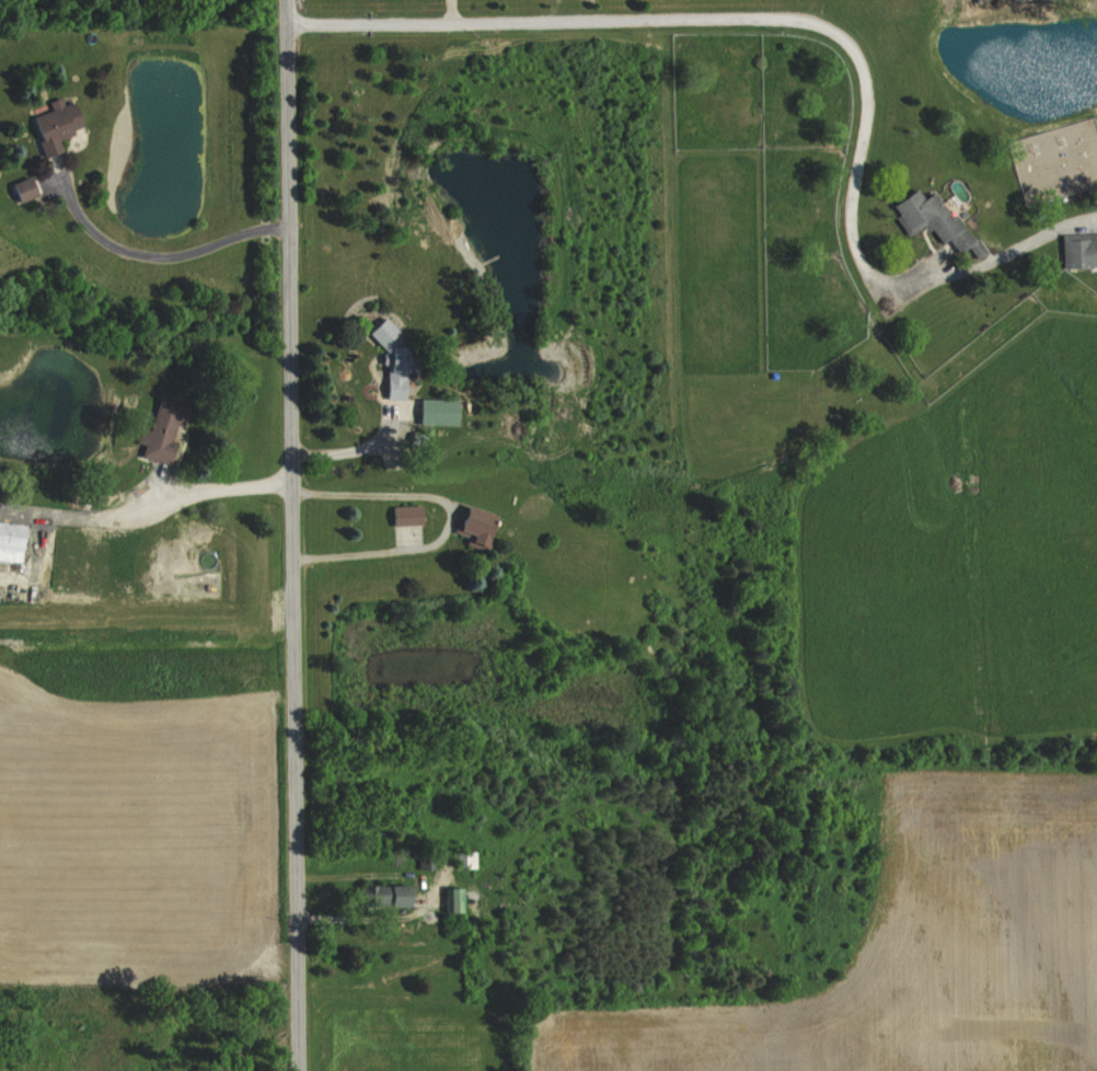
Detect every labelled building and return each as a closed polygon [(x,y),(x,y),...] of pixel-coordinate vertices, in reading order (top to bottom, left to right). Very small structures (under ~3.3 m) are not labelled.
[(25,117),(38,156),(57,149),(54,139),(69,134),(68,129),(75,126),(66,101),(58,104),(55,97),(45,101),(48,110),(25,117)] [(35,193),(28,175),(5,184),(13,202),(35,193)] [(904,235),(923,224),(934,244),(945,237),(954,254),(963,249),(970,261),(980,255),(955,212),(946,217),(931,190),(918,198),(912,188),(886,203),(904,235)] [(1057,233),(1058,267),(1096,266),(1096,232),(1057,233)] [(393,332),(380,316),(362,330),(380,352),(390,343),(386,337),(393,332)] [(382,399),(403,399),(402,371),(392,371),(392,360),(381,360),(382,399)] [(450,423),(451,399),(429,399),(428,423),(450,423)] [(140,458),(165,463),(174,410),(148,406),(140,458)] [(387,505),(387,525),(418,524),(417,505),(387,505)] [(462,544),(477,547),(484,511),(455,506),(450,533),(464,535),(462,544)] [(0,523),(0,560),(18,561),(19,523),(0,523)] [(369,885),(369,905),(409,906),(409,885),(369,885)]
